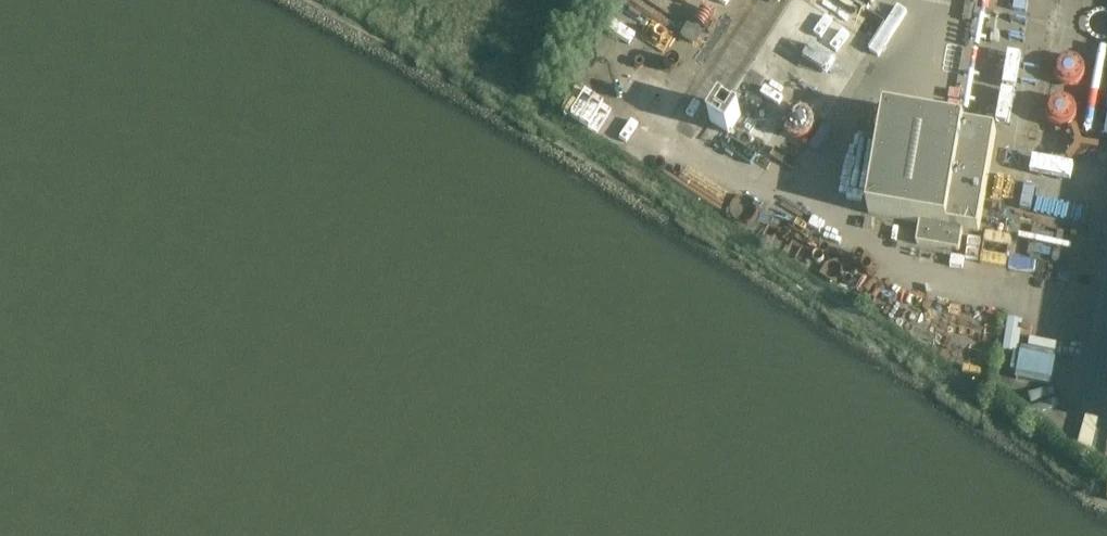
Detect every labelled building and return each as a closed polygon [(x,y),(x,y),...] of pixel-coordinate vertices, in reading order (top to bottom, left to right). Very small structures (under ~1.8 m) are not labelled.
[(887,113),(869,214),(921,223),(917,244),(959,251),(962,230),(979,233),(997,133),(887,113)]
